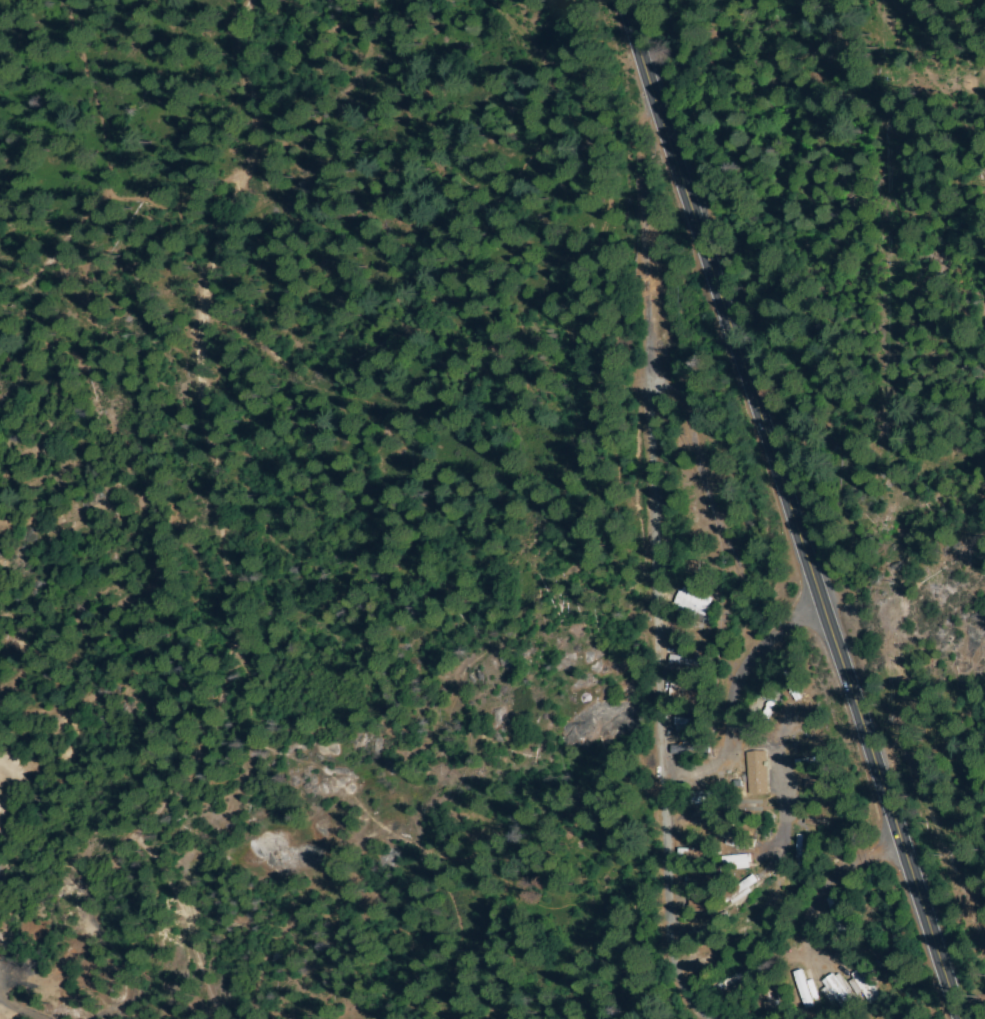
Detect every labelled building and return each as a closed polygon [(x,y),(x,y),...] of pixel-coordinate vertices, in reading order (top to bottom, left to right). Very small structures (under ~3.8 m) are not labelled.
[(682,571),(683,560),(699,562),(698,573),(682,571)] [(704,623),(672,611),(680,590),(712,601),(704,623)] [(677,623),(704,633),(702,639),(674,629),(677,623)] [(672,656),(708,661),(707,666),(672,661),(672,656)] [(797,700),(783,676),(787,674),(801,697),(797,700)] [(707,703),(671,699),(673,685),(708,690),(707,703)] [(770,700),(776,704),(761,729),(755,725),(770,700)] [(704,707),(707,723),(678,728),(675,713),(704,707)] [(747,752),(765,751),(767,792),(749,793),(747,752)] [(794,760),(818,758),(819,765),(795,766),(794,760)] [(804,779),(829,781),(828,788),(804,786),(804,779)] [(720,804),(684,804),(684,795),(720,795),(720,804)] [(805,818),(829,823),(827,828),(804,823),(805,818)] [(678,820),(716,819),(716,827),(678,827),(678,820)] [(749,839),(747,848),(719,841),(721,832),(749,839)] [(797,833),(803,833),(801,866),(795,866),(797,833)] [(724,857),(751,857),(751,866),(723,866),(724,857)] [(757,883),(728,906),(723,899),(751,876),(757,883)] [(824,901),(831,896),(844,918),(837,922),(824,901)] [(691,900),(713,905),(711,914),(689,909),(691,900)] [(817,918),(823,916),(833,939),(827,942),(817,918)] [(715,930),(685,945),(682,939),(712,924),(715,930)] [(831,950),(861,949),(861,956),(831,957),(831,950)] [(725,959),(695,970),(694,966),(723,954),(725,959)] [(864,1000),(848,981),(862,969),(878,988),(864,1000)] [(805,1008),(795,973),(801,971),(811,1006),(805,1008)] [(721,982),(737,973),(740,978),(724,987),(721,982)] [(837,1010),(820,983),(835,973),(853,1000),(837,1010)] [(766,1006),(758,990),(772,983),(780,999),(766,1006)]
